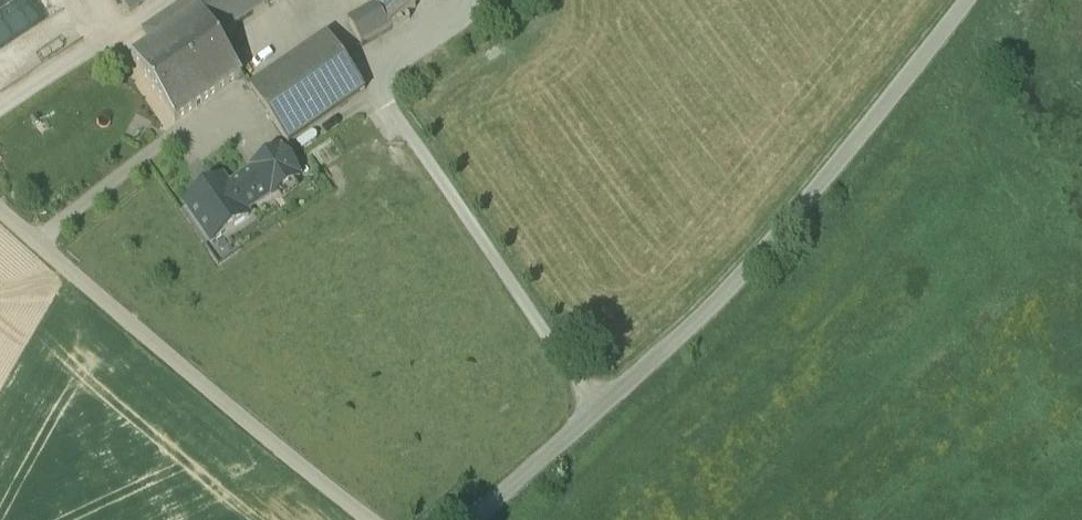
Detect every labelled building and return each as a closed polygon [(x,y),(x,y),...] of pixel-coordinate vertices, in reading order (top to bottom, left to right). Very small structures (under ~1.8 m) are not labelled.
[(131,13),(150,0),(122,0),(131,13)] [(175,122),(242,76),(218,38),(194,0),(190,0),(143,31),(152,45),(132,58),(175,122)] [(218,38),(223,35),(274,0),(194,0),(218,38)] [(391,27),(392,27),(432,0),(373,0),(377,6),(391,27)] [(391,27),(377,6),(349,22),(362,45),(392,29),(392,27),(391,27)] [(274,73),(312,128),(365,92),(328,37),(275,73),(275,72),(274,73)] [(251,89),(288,145),(312,128),(274,73),(251,89)] [(253,172),(230,188),(246,213),(270,197),(271,198),(301,178),(282,150),(252,170),(253,172)] [(250,217),(246,213),(230,188),(223,179),(186,205),(212,243),(250,217)]
